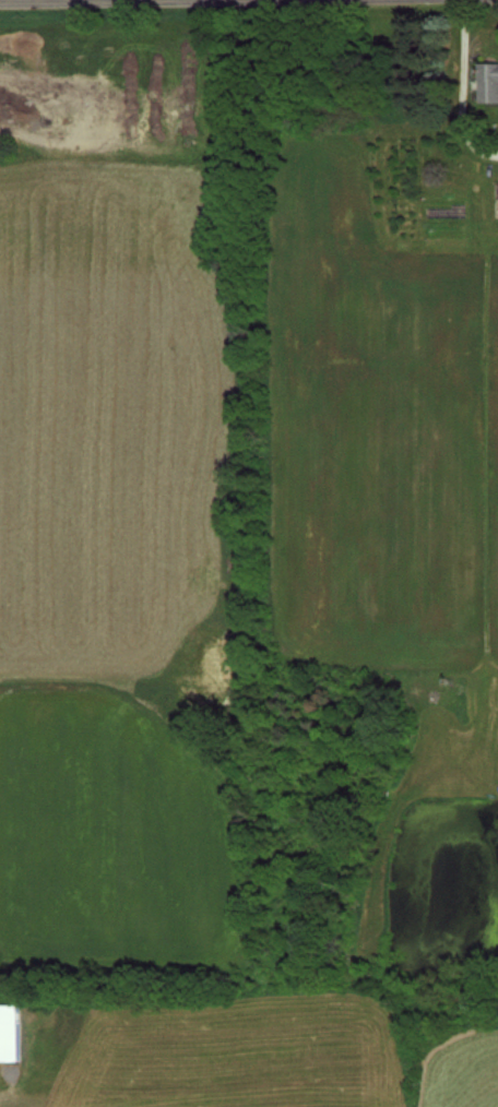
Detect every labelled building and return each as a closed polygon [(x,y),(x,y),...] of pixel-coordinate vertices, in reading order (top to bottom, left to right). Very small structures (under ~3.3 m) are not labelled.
[(478,62),(478,102),(497,102),(497,62),(478,62)] [(16,1058),(14,1002),(0,1003),(0,1058),(16,1058)]
